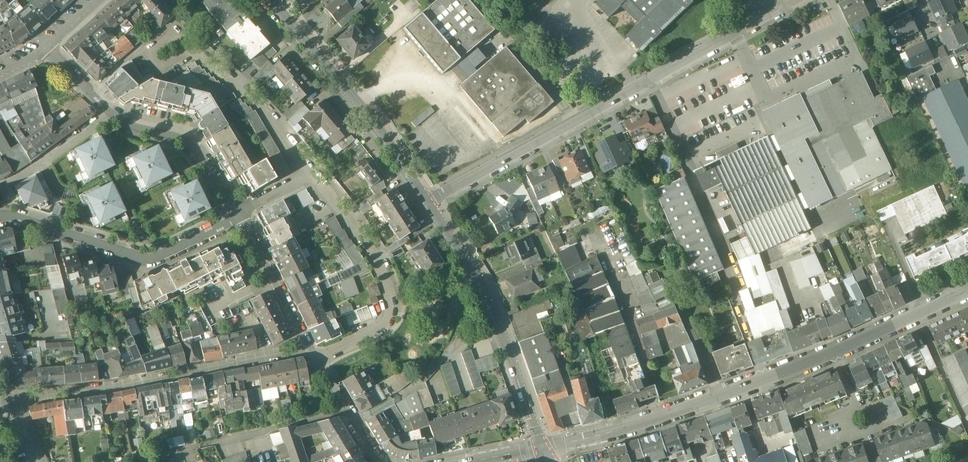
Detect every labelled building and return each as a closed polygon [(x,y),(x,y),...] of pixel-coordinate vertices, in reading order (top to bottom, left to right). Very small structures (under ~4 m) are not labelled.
[(5,0),(0,0),(0,3),(2,6),(0,8),(0,13),(9,6),(5,0)] [(30,8),(44,24),(59,11),(49,0),(39,0),(30,8)] [(59,11),(71,0),(49,0),(59,11)] [(147,0),(116,0),(112,4),(125,19),(133,28),(149,15),(156,9),(147,0)] [(156,9),(163,3),(160,0),(147,0),(156,9)] [(231,0),(206,0),(202,4),(226,33),(245,17),(234,4),(236,3),(233,0),(232,0),(231,0)] [(325,9),(337,23),(352,10),(344,0),(335,0),(325,9)] [(403,29),(442,74),(459,59),(463,56),(494,30),(468,0),(437,0),(403,29)] [(597,5),(609,18),(621,6),(639,25),(627,37),(640,50),(652,38),(655,41),(662,34),(659,31),(683,7),(686,10),(694,3),(691,0),(602,0),(597,5)] [(838,5),(847,22),(859,16),(861,20),(862,19),(870,16),(865,6),(862,0),(849,0),(838,5)] [(903,1),(908,11),(919,6),(916,0),(904,0),(903,1)] [(930,4),(938,21),(940,20),(951,15),(957,12),(951,0),(949,2),(948,0),(938,0),(930,4)] [(24,10),(15,1),(9,6),(16,17),(24,10)] [(174,15),(163,3),(156,9),(149,15),(160,28),(174,15)] [(125,19),(112,4),(97,17),(110,32),(119,24),(125,19)] [(9,6),(0,13),(0,15),(5,25),(16,17),(9,6)] [(30,8),(28,6),(24,10),(16,17),(30,37),(44,24),(30,8)] [(909,11),(896,17),(899,23),(911,17),(909,11)] [(951,15),(940,20),(942,26),(953,20),(951,15)] [(30,37),(16,17),(5,25),(5,26),(15,47),(30,37)] [(110,32),(97,17),(79,33),(89,43),(93,47),(99,41),(110,32)] [(255,29),(245,17),(226,33),(250,61),(269,45),(258,33),(260,32),(256,28),(255,29)] [(899,23),(893,25),(900,40),(918,31),(911,17),(899,23)] [(133,28),(125,19),(119,24),(127,34),(131,31),(133,28)] [(861,20),(849,26),(854,37),(867,30),(862,19),(861,20)] [(942,26),(939,27),(942,32),(956,26),(953,20),(942,26)] [(941,33),(950,51),(967,42),(967,38),(961,23),(956,26),(942,32),(941,33)] [(0,28),(0,54),(15,47),(5,26),(0,28)] [(358,33),(353,27),(336,41),(342,48),(346,53),(347,53),(352,60),(369,46),(363,39),(365,37),(360,32),(358,33)] [(140,41),(131,31),(127,34),(123,37),(133,48),(140,41)] [(64,47),(73,58),(89,43),(79,33),(64,47)] [(123,37),(108,50),(117,62),(133,48),(123,37)] [(107,50),(99,41),(93,47),(101,56),(107,50)] [(89,43),(73,58),(76,61),(86,71),(100,57),(101,56),(93,47),(89,43)] [(925,43),(906,52),(913,68),(933,58),(931,53),(928,48),(927,48),(925,43)] [(537,84),(505,47),(476,72),(472,75),(459,86),(491,124),(537,84)] [(941,47),(936,50),(941,61),(941,62),(947,59),(941,47)] [(477,48),(465,59),(463,56),(459,59),(472,75),(476,72),(474,69),(486,59),(477,48)] [(936,50),(931,53),(933,58),(936,63),(941,61),(936,50)] [(269,62),(261,55),(252,63),(261,71),(269,62)] [(300,73),(286,56),(273,67),(271,68),(272,70),(277,76),(275,78),(274,83),(280,90),(285,85),(300,73)] [(100,57),(86,71),(97,82),(110,68),(100,57)] [(123,66),(114,74),(122,83),(131,92),(145,84),(131,61),(123,66)] [(187,72),(166,85),(191,91),(205,94),(205,93),(210,90),(211,92),(212,91),(223,85),(221,86),(218,81),(216,82),(213,77),(211,78),(209,73),(207,75),(204,70),(202,71),(199,66),(197,67),(194,62),(184,68),(187,72)] [(261,71),(252,79),(257,84),(265,77),(264,76),(272,70),(271,68),(273,67),(269,62),(261,71)] [(935,74),(931,66),(926,69),(930,77),(935,74)] [(930,77),(926,69),(921,71),(912,75),(906,77),(917,100),(922,98),(922,97),(936,90),(930,77)] [(29,71),(1,84),(9,101),(35,89),(35,88),(37,87),(29,71)] [(314,89),(300,73),(285,85),(285,86),(282,88),(296,104),(300,101),(314,89)] [(764,112),(810,209),(892,171),(872,128),(893,118),(882,96),(875,99),(862,73),(804,100),(801,94),(764,112)] [(110,93),(122,83),(114,74),(103,86),(110,93)] [(131,92),(117,101),(123,106),(133,100),(153,105),(158,82),(151,80),(145,84),(131,92)] [(922,97),(922,98),(944,142),(967,131),(967,101),(958,80),(936,90),(922,97)] [(166,85),(158,82),(153,105),(167,108),(168,106),(172,107),(171,110),(186,113),(191,91),(166,85)] [(122,83),(110,93),(117,101),(131,92),(122,83)] [(1,84),(0,85),(0,114),(2,116),(7,113),(17,130),(18,130),(23,126),(9,101),(1,84)] [(537,84),(491,124),(503,138),(524,119),(528,124),(553,103),(537,84)] [(223,85),(212,91),(215,97),(218,95),(219,96),(226,91),(223,85)] [(27,140),(39,156),(54,145),(48,138),(41,129),(47,125),(45,119),(35,89),(9,101),(23,126),(18,130),(27,140)] [(226,91),(219,96),(218,95),(215,97),(211,99),(217,110),(236,98),(233,93),(231,94),(229,90),(226,91)] [(191,91),(186,113),(195,115),(197,113),(197,112),(198,108),(201,109),(200,114),(198,116),(200,119),(200,120),(217,110),(211,99),(209,95),(205,94),(191,91)] [(240,99),(229,105),(232,110),(234,109),(243,104),(240,99)] [(351,132),(324,100),(310,112),(303,118),(314,132),(321,126),(330,137),(328,139),(334,146),(337,144),(347,136),(351,132)] [(288,121),(305,107),(300,101),(296,104),(283,115),(288,121)] [(243,104),(234,109),(237,114),(239,113),(248,108),(245,103),(243,104)] [(59,129),(48,138),(54,145),(93,116),(94,115),(94,114),(95,112),(94,110),(89,105),(78,114),(77,113),(70,118),(71,119),(59,129)] [(416,127),(435,112),(431,106),(411,122),(416,127)] [(248,108),(239,113),(242,118),(245,116),(253,112),(250,107),(248,108)] [(305,107),(288,121),(294,125),(299,119),(301,117),(303,118),(310,112),(305,107)] [(654,107),(645,111),(646,113),(647,113),(651,122),(659,118),(654,107)] [(217,110),(200,120),(201,122),(199,124),(198,127),(200,130),(203,130),(202,133),(206,139),(228,127),(217,110)] [(253,112),(245,116),(255,132),(264,126),(255,111),(253,112)] [(646,113),(636,118),(646,139),(657,134),(651,122),(647,113),(646,113)] [(49,116),(45,119),(47,125),(41,129),(48,138),(59,129),(49,116)] [(625,123),(629,133),(634,144),(646,139),(636,118),(625,123)] [(659,118),(651,122),(657,134),(665,131),(659,118)] [(624,121),(618,124),(624,135),(629,133),(625,123),(624,121)] [(279,152),(264,126),(255,132),(270,157),(279,152)] [(228,127),(206,139),(215,155),(237,142),(228,127)] [(944,142),(965,187),(967,186),(967,131),(944,142)] [(0,132),(0,151),(3,156),(10,152),(10,151),(10,150),(0,132)] [(347,136),(337,144),(342,150),(354,141),(352,138),(350,139),(347,136)] [(619,145),(615,136),(597,145),(601,152),(596,154),(601,167),(609,164),(612,170),(629,162),(627,158),(623,148),(621,149),(619,145)] [(115,167),(101,138),(74,151),(78,159),(76,160),(82,173),(84,172),(88,180),(115,167)] [(740,151),(737,144),(716,154),(720,161),(695,172),(705,193),(722,184),(756,256),(760,254),(811,229),(768,138),(740,151)] [(258,164),(243,139),(237,142),(252,168),(258,164)] [(39,156),(27,140),(20,145),(31,162),(39,156)] [(237,142),(215,155),(220,163),(223,164),(225,167),(224,170),(230,179),(232,180),(237,177),(252,168),(237,142)] [(626,142),(619,145),(621,149),(623,148),(627,158),(633,156),(626,142)] [(31,162),(20,145),(10,150),(10,151),(10,152),(3,156),(4,157),(13,174),(31,162)] [(585,146),(579,148),(581,151),(584,159),(590,157),(585,146)] [(171,176),(157,147),(131,160),(135,168),(133,169),(139,182),(141,181),(145,188),(171,176)] [(581,151),(570,156),(579,176),(590,172),(584,159),(581,151)] [(291,171),(279,152),(270,157),(281,176),(291,171)] [(570,156),(559,161),(562,169),(570,185),(581,180),(579,176),(570,156)] [(1,180),(1,181),(13,174),(4,157),(0,159),(0,181),(1,180)] [(558,158),(552,161),(557,172),(562,169),(559,161),(558,158)] [(252,168),(237,177),(248,196),(276,179),(265,160),(258,164),(252,168)] [(373,161),(360,171),(372,186),(373,187),(380,181),(385,177),(373,161)] [(553,178),(548,166),(537,171),(548,196),(559,191),(553,178)] [(537,171),(526,176),(531,188),(536,199),(540,206),(551,201),(548,196),(537,171)] [(28,179),(20,183),(23,189),(17,191),(24,205),(30,203),(32,208),(40,204),(41,205),(48,202),(47,200),(39,184),(35,175),(28,179)] [(564,186),(559,175),(553,178),(558,189),(564,186)] [(724,270),(685,178),(655,191),(695,283),(717,273),(724,270)] [(44,181),(39,184),(47,200),(52,197),(44,181)] [(380,181),(373,187),(372,186),(369,189),(374,195),(380,191),(385,187),(380,181)] [(210,210),(196,182),(170,194),(174,202),(171,203),(178,216),(180,215),(184,223),(210,210)] [(126,213),(111,184),(85,196),(89,204),(87,205),(93,218),(96,217),(100,225),(126,213)] [(932,186),(893,204),(898,215),(906,234),(946,216),(932,186)] [(536,199),(531,188),(526,190),(531,201),(536,199)] [(305,189),(295,194),(303,208),(314,203),(312,198),(311,198),(309,194),(308,194),(305,189)] [(399,196),(394,189),(383,196),(374,202),(374,203),(389,225),(409,212),(402,201),(403,201),(403,200),(400,196),(399,196)] [(374,195),(365,200),(369,206),(374,203),(374,202),(383,196),(380,191),(374,195)] [(521,203),(511,197),(507,202),(509,204),(505,210),(489,218),(498,235),(508,229),(506,227),(514,222),(510,216),(512,215),(517,209),(521,203)] [(536,199),(531,201),(534,208),(540,206),(536,199)] [(283,201),(256,215),(263,229),(290,215),(283,201)] [(893,204),(888,207),(892,217),(898,215),(893,204)] [(892,217),(888,207),(882,209),(887,220),(892,217)] [(882,209),(877,212),(881,222),(887,220),(882,209)] [(409,212),(389,225),(399,240),(399,241),(407,236),(419,228),(409,212)] [(529,224),(538,223),(536,212),(527,213),(529,224)] [(290,215),(263,229),(273,248),(293,238),(300,235),(290,215)] [(335,217),(325,222),(332,236),(333,236),(342,231),(335,217)] [(565,250),(555,229),(546,233),(555,254),(556,254),(565,250)] [(943,241),(954,265),(967,259),(967,229),(943,241)] [(5,271),(6,271),(2,253),(15,251),(15,254),(30,251),(27,237),(8,230),(0,232),(0,272),(5,271)] [(342,231),(333,236),(338,246),(339,245),(349,241),(344,230),(342,231)] [(407,236),(399,241),(399,240),(396,242),(400,247),(410,241),(407,236)] [(273,248),(269,251),(276,265),(298,253),(300,252),(293,238),(273,248)] [(524,239),(513,243),(514,245),(505,249),(506,250),(508,250),(511,258),(509,259),(512,266),(524,261),(523,259),(526,258),(531,255),(530,251),(524,239)] [(349,241),(339,245),(343,250),(353,245),(351,240),(349,241)] [(428,241),(410,252),(425,275),(443,264),(428,241)] [(943,241),(905,258),(916,282),(933,275),(934,277),(938,275),(938,274),(938,273),(954,265),(943,241)] [(396,242),(387,248),(390,253),(395,250),(400,247),(396,242)] [(353,245),(343,250),(354,266),(365,261),(354,245),(353,245)] [(615,299),(597,257),(581,263),(573,246),(565,250),(556,254),(581,308),(595,336),(607,332),(625,325),(620,311),(623,310),(618,298),(615,299)] [(770,267),(788,259),(789,260),(802,255),(803,257),(815,252),(813,247),(769,265),(770,267)] [(402,248),(395,250),(392,252),(394,257),(404,253),(402,248)] [(535,248),(530,251),(531,255),(526,258),(529,265),(536,262),(540,260),(535,248)] [(216,263),(228,256),(225,250),(219,253),(217,249),(199,258),(211,281),(223,275),(216,263)] [(298,253),(276,265),(284,281),(302,271),(308,268),(303,258),(302,259),(298,253)] [(99,283),(96,269),(93,260),(79,264),(76,254),(62,258),(68,281),(82,278),(85,287),(99,283)] [(760,254),(756,256),(738,262),(750,294),(741,297),(746,313),(745,313),(755,342),(786,330),(780,313),(766,273),(760,254)] [(802,260),(809,278),(823,273),(816,254),(802,260)] [(211,281),(199,258),(197,255),(165,271),(176,292),(179,291),(180,293),(183,292),(184,295),(211,281)] [(216,263),(223,275),(227,284),(243,276),(238,266),(242,265),(238,257),(234,259),(232,255),(228,256),(216,263)] [(809,278),(802,260),(791,264),(799,286),(810,282),(809,278)] [(354,266),(350,268),(353,277),(370,270),(365,261),(354,266)] [(898,274),(892,261),(887,264),(891,275),(892,277),(898,274)] [(529,265),(525,267),(527,272),(532,270),(532,271),(538,268),(536,262),(529,265)] [(110,266),(96,269),(99,283),(102,293),(116,289),(117,289),(113,277),(110,266)] [(891,275),(888,267),(883,269),(887,277),(891,275)] [(350,268),(337,275),(339,281),(340,283),(351,278),(353,277),(350,268)] [(879,274),(895,309),(905,304),(897,286),(893,288),(891,286),(887,277),(883,269),(881,270),(882,272),(879,274)] [(527,272),(506,281),(513,300),(539,289),(532,271),(532,270),(527,272)] [(791,309),(777,270),(766,273),(780,313),(787,310),(787,311),(791,309)] [(0,272),(0,296),(11,295),(5,271),(0,272)] [(176,292),(165,271),(153,277),(151,277),(148,278),(147,275),(133,282),(135,287),(129,289),(129,290),(130,294),(134,310),(159,300),(159,299),(169,294),(170,295),(176,292)] [(309,284),(302,271),(284,281),(289,292),(301,286),(309,284)] [(656,272),(644,278),(648,287),(661,281),(656,272)] [(125,273),(113,277),(117,289),(116,289),(117,293),(121,292),(129,290),(129,289),(126,277),(125,273)] [(642,273),(631,277),(639,296),(650,291),(648,287),(644,278),(642,273)] [(717,273),(695,283),(700,295),(723,286),(717,273)] [(895,309),(879,274),(873,277),(874,280),(879,291),(881,290),(882,293),(876,296),(884,314),(895,309)] [(132,276),(126,277),(129,289),(135,287),(133,282),(132,276)] [(351,278),(340,283),(346,299),(357,295),(351,278)] [(836,278),(830,281),(837,296),(843,293),(836,278)] [(661,281),(648,287),(650,291),(660,314),(676,308),(663,280),(661,281)] [(862,281),(857,284),(861,292),(867,290),(865,284),(863,281),(862,281)] [(874,319),(861,292),(857,284),(853,285),(852,283),(850,284),(859,303),(855,306),(856,308),(863,324),(874,319)] [(309,284),(301,286),(289,292),(297,307),(316,298),(321,296),(319,292),(320,291),(318,287),(312,290),(309,284)] [(377,284),(367,288),(371,299),(380,295),(377,284)] [(829,284),(820,288),(827,302),(830,300),(836,297),(829,284)] [(70,313),(64,288),(52,291),(58,316),(70,313)] [(861,292),(874,319),(884,314),(876,296),(869,299),(868,297),(870,296),(867,290),(861,292)] [(660,314),(650,291),(639,296),(637,297),(646,318),(647,318),(660,314)] [(262,324),(280,315),(268,292),(250,301),(262,324)] [(169,294),(159,299),(159,300),(161,304),(172,298),(170,295),(169,294)] [(14,337),(26,333),(17,300),(12,302),(11,295),(0,296),(0,337),(14,337)] [(842,295),(836,297),(839,303),(844,300),(843,297),(842,295)] [(822,313),(824,317),(816,320),(817,324),(823,339),(833,336),(834,337),(851,329),(844,313),(839,303),(836,297),(830,300),(835,311),(839,315),(833,318),(825,302),(821,304),(822,313)] [(316,298),(297,307),(309,330),(337,318),(334,312),(327,315),(323,315),(316,298)] [(844,300),(839,303),(842,310),(847,307),(844,300)] [(351,305),(334,312),(337,318),(354,312),(351,305)] [(797,310),(803,329),(810,346),(824,341),(823,339),(817,324),(808,327),(807,324),(808,324),(809,323),(803,307),(797,310)] [(595,336),(581,308),(567,312),(581,341),(584,340),(595,336)] [(660,314),(647,318),(646,318),(637,321),(641,334),(655,330),(678,321),(681,320),(676,308),(660,314)] [(856,308),(844,313),(851,329),(863,324),(856,308)] [(959,312),(967,332),(967,308),(959,312)] [(803,329),(793,332),(792,330),(793,330),(794,328),(787,311),(787,310),(780,313),(786,330),(794,352),(810,346),(803,329)] [(959,312),(929,326),(938,346),(967,332),(959,312)] [(273,346),(291,338),(280,315),(262,324),(273,346)] [(567,317),(555,321),(558,326),(569,321),(567,317)] [(132,318),(125,321),(131,335),(137,333),(137,330),(132,318)] [(337,318),(309,330),(316,346),(344,334),(337,318)] [(168,321),(156,325),(158,331),(171,327),(168,321)] [(198,323),(189,327),(190,330),(193,338),(202,335),(198,323)] [(149,328),(158,353),(141,359),(147,373),(172,367),(166,350),(161,339),(158,331),(156,325),(149,328)] [(625,325),(607,332),(613,348),(621,371),(624,380),(628,379),(629,379),(626,369),(640,364),(625,325)] [(171,327),(158,331),(161,339),(174,335),(171,327)] [(184,344),(185,343),(191,363),(200,361),(193,338),(190,330),(180,333),(184,344)] [(655,330),(641,334),(645,349),(660,344),(655,330)] [(755,342),(746,345),(754,367),(794,352),(786,330),(755,342)] [(252,331),(215,338),(216,339),(218,345),(222,357),(256,350),(255,339),(254,339),(252,331)] [(544,333),(518,343),(531,380),(544,376),(558,371),(544,333)] [(924,362),(911,335),(897,341),(904,358),(911,354),(916,366),(924,362)] [(120,356),(128,376),(147,373),(141,359),(132,338),(125,340),(130,352),(120,356)] [(216,339),(200,342),(202,352),(205,362),(214,360),(223,359),(222,357),(218,345),(216,339)] [(884,347),(898,377),(900,382),(907,378),(901,363),(898,365),(896,361),(904,358),(897,341),(884,347)] [(19,354),(16,343),(0,344),(0,350),(4,362),(20,358),(25,357),(32,356),(32,351),(19,354)] [(73,344),(59,345),(61,353),(71,352),(75,352),(73,344)] [(660,344),(645,349),(646,350),(645,350),(649,361),(664,356),(660,344)] [(692,344),(673,351),(677,361),(676,364),(678,367),(680,368),(682,373),(673,377),(680,395),(689,392),(708,385),(692,344)] [(59,345),(45,345),(46,353),(46,356),(61,355),(61,353),(59,345)] [(746,345),(714,357),(723,379),(745,370),(745,371),(754,367),(746,345)] [(180,346),(166,350),(172,367),(186,365),(180,346)] [(898,377),(884,347),(873,352),(887,382),(898,377)] [(613,348),(602,352),(610,375),(621,371),(613,348)] [(102,349),(95,352),(100,366),(105,364),(104,362),(103,355),(104,355),(102,349)] [(471,350),(461,354),(463,359),(473,355),(471,350)] [(965,351),(943,361),(950,376),(951,376),(957,388),(956,388),(964,407),(967,406),(967,358),(965,351)] [(887,382),(873,352),(861,357),(861,358),(869,374),(876,370),(877,373),(876,375),(880,385),(881,385),(887,382)] [(35,355),(38,387),(49,386),(47,369),(40,370),(40,367),(41,367),(40,354),(39,354),(35,355)] [(494,354),(475,360),(479,373),(499,366),(494,354)] [(80,355),(75,355),(76,361),(82,383),(98,381),(96,364),(82,366),(82,365),(80,355)] [(473,355),(463,359),(465,364),(475,361),(473,355)] [(32,356),(25,357),(27,365),(33,364),(32,356)] [(120,356),(104,362),(105,364),(112,380),(128,376),(120,356)] [(6,370),(25,366),(24,364),(22,364),(20,358),(4,362),(6,370)] [(302,358),(294,360),(298,383),(299,388),(310,386),(305,364),(302,358)] [(861,358),(856,360),(858,363),(850,367),(853,374),(857,382),(860,389),(873,383),(869,374),(861,358)] [(294,360),(281,362),(285,385),(298,383),(294,360)] [(72,362),(73,367),(63,368),(65,384),(82,383),(76,361),(73,362),(72,362)] [(475,361),(465,364),(466,369),(476,366),(475,361)] [(281,362),(272,364),(276,387),(285,385),(281,362)] [(451,363),(441,366),(443,371),(452,368),(451,363)] [(25,366),(6,370),(9,378),(25,374),(24,371),(34,370),(33,364),(27,365),(25,366)] [(272,364),(258,367),(260,379),(263,392),(277,389),(276,387),(272,364)] [(640,364),(626,369),(629,379),(628,379),(634,394),(637,404),(638,404),(659,396),(656,386),(645,390),(642,380),(645,379),(640,364)] [(476,366),(466,369),(468,374),(478,371),(476,366)] [(260,379),(258,367),(244,370),(246,380),(251,379),(251,381),(260,379)] [(63,368),(47,369),(49,386),(65,384),(63,368)] [(243,368),(232,371),(234,381),(237,392),(240,391),(243,391),(241,381),(246,380),(244,370),(243,368)] [(452,368),(443,371),(444,377),(454,373),(452,368)] [(363,370),(343,382),(353,400),(372,388),(376,386),(372,379),(369,380),(363,370)] [(232,371),(222,372),(225,386),(219,387),(219,388),(220,394),(230,393),(229,386),(234,386),(233,382),(234,381),(232,371)] [(372,388),(380,402),(390,397),(401,391),(412,381),(403,371),(376,386),(372,388)] [(478,371),(468,374),(470,380),(480,376),(478,371)] [(610,375),(609,375),(613,385),(618,383),(624,380),(621,371),(610,375)] [(222,372),(202,377),(202,378),(205,391),(219,388),(219,387),(225,386),(222,372)] [(25,374),(9,378),(11,386),(15,389),(36,387),(34,373),(25,374)] [(454,373),(444,377),(446,382),(456,379),(454,373)] [(807,385),(781,396),(788,417),(846,393),(838,373),(815,382),(813,377),(805,380),(807,385)] [(559,375),(548,379),(547,376),(545,377),(544,376),(531,380),(550,432),(563,430),(554,404),(568,398),(563,385),(562,385),(559,375)] [(907,378),(900,382),(904,390),(909,387),(917,384),(913,375),(907,378)] [(480,376),(470,380),(472,385),(482,381),(480,376)] [(202,378),(188,381),(193,403),(207,400),(205,391),(202,378)] [(188,379),(177,382),(178,382),(181,399),(182,405),(193,403),(188,381),(188,379)] [(456,379),(446,382),(448,387),(458,384),(456,379)] [(598,398),(587,401),(582,379),(571,382),(577,405),(576,406),(577,412),(579,420),(581,426),(589,424),(589,425),(597,422),(604,420),(603,414),(601,406),(599,400),(598,400),(598,398)] [(624,380),(618,383),(620,389),(623,388),(624,390),(626,389),(629,396),(634,394),(628,379),(624,380)] [(482,381),(472,385),(474,390),(484,387),(482,381)] [(178,382),(168,384),(172,406),(175,405),(178,405),(177,399),(181,399),(178,382)] [(168,384),(161,385),(165,407),(167,406),(169,419),(177,417),(175,405),(172,406),(168,384)] [(458,384),(448,387),(449,392),(459,389),(458,384)] [(161,385),(148,387),(151,403),(156,402),(159,419),(159,423),(170,421),(169,419),(167,406),(165,407),(161,385)] [(148,387),(135,390),(138,410),(140,417),(147,416),(144,404),(151,403),(148,387)] [(909,387),(904,390),(909,402),(915,400),(909,387)] [(372,388),(353,400),(361,414),(380,402),(372,388)] [(261,389),(251,391),(252,399),(255,398),(257,407),(263,405),(261,389)] [(459,389),(449,392),(451,398),(461,394),(459,389)] [(124,413),(138,410),(135,390),(121,393),(124,410),(124,413)] [(243,391),(240,391),(241,398),(243,409),(243,412),(255,411),(252,399),(251,391),(243,392),(243,391)] [(417,391),(394,405),(399,412),(404,422),(409,420),(425,415),(417,391)] [(773,415),(780,412),(780,417),(786,434),(788,434),(793,432),(788,417),(781,396),(779,391),(766,396),(773,415)] [(124,410),(121,393),(105,396),(107,405),(100,406),(103,422),(112,421),(110,413),(124,410)] [(232,400),(230,393),(220,394),(220,395),(221,403),(219,403),(221,409),(225,408),(225,412),(243,409),(241,398),(232,400)] [(629,396),(614,401),(619,416),(639,409),(638,404),(637,404),(634,394),(629,396)] [(509,395),(490,402),(497,423),(498,427),(518,420),(509,395)] [(107,405),(105,396),(80,400),(83,418),(91,416),(93,427),(104,425),(103,422),(100,406),(107,405)] [(768,430),(764,418),(773,415),(766,396),(752,401),(759,423),(760,423),(763,432),(765,431),(768,430)] [(893,396),(882,401),(885,406),(895,401),(893,396)] [(380,402),(361,414),(366,422),(382,413),(388,409),(394,405),(390,397),(380,402)] [(83,418),(80,400),(62,402),(64,413),(68,435),(68,436),(75,435),(74,429),(73,421),(83,419),(83,418)] [(895,401),(885,406),(887,411),(898,407),(895,401)] [(64,413),(62,402),(43,406),(45,417),(55,415),(64,413)] [(147,416),(140,417),(141,423),(159,419),(156,402),(151,403),(144,404),(147,416)] [(490,402),(457,414),(464,435),(497,423),(490,402)] [(745,451),(749,461),(753,461),(759,460),(755,450),(753,450),(747,434),(744,433),(743,429),(752,426),(745,404),(731,409),(745,451)] [(399,412),(394,405),(388,409),(392,416),(399,412)] [(45,417),(43,406),(29,409),(31,420),(45,417)] [(898,407),(887,411),(890,417),(900,412),(898,407)] [(731,409),(721,413),(728,431),(732,429),(735,436),(733,437),(738,453),(745,451),(731,409)] [(404,422),(399,412),(392,416),(398,426),(404,422)] [(900,412),(890,417),(892,422),(903,417),(900,412)] [(68,435),(64,413),(55,415),(58,436),(68,435)] [(382,413),(366,422),(370,430),(386,420),(382,413)] [(725,447),(721,433),(728,431),(721,413),(706,418),(717,450),(725,447)] [(457,414),(428,424),(435,445),(464,435),(457,414)] [(425,415),(409,420),(413,432),(417,431),(429,426),(428,424),(425,415)] [(191,416),(184,418),(187,431),(194,429),(191,416)] [(959,416),(948,421),(952,429),(963,424),(959,416)] [(337,418),(317,423),(322,431),(328,442),(346,432),(337,418)] [(83,419),(73,421),(74,429),(84,427),(83,419)] [(397,438),(386,420),(370,430),(379,444),(397,438)] [(409,420),(404,422),(398,426),(404,435),(409,433),(413,432),(409,420)] [(694,460),(689,444),(694,442),(695,444),(698,443),(697,441),(703,439),(697,421),(677,428),(685,452),(689,461),(694,460)] [(317,423),(295,429),(298,437),(322,431),(317,423)] [(939,431),(922,424),(916,426),(924,450),(935,446),(933,440),(941,437),(939,431)] [(924,450),(916,426),(905,429),(913,453),(924,450)] [(280,430),(284,444),(287,452),(289,459),(290,461),(306,461),(305,459),(298,437),(295,429),(294,427),(280,430)] [(776,427),(768,430),(765,431),(767,435),(769,437),(779,433),(776,427)] [(677,428),(661,433),(669,457),(685,452),(677,428)] [(805,429),(794,434),(796,439),(807,436),(805,429)] [(913,453),(905,429),(895,433),(903,457),(913,453)] [(413,432),(409,433),(411,442),(411,444),(415,443),(419,442),(417,431),(413,432)] [(333,450),(331,452),(328,451),(315,456),(318,461),(331,457),(354,448),(355,447),(346,432),(328,442),(333,450)] [(793,432),(788,434),(789,439),(791,440),(791,445),(793,450),(799,448),(798,445),(796,439),(794,434),(793,432)] [(404,435),(397,438),(400,444),(411,442),(409,433),(404,435)] [(661,433),(639,441),(645,458),(651,456),(652,460),(659,457),(660,461),(670,458),(669,457),(661,433)] [(895,433),(885,436),(893,460),(903,457),(895,433)] [(167,438),(168,448),(185,446),(183,436),(167,438)] [(807,436),(796,439),(798,445),(809,441),(807,436)] [(874,440),(880,457),(882,461),(887,461),(893,460),(885,436),(874,440)] [(401,449),(400,444),(397,438),(379,444),(380,445),(379,446),(379,447),(381,450),(382,450),(383,450),(386,453),(389,455),(393,457),(397,459),(405,461),(410,461),(418,459),(415,443),(411,444),(411,447),(401,449)] [(419,442),(415,443),(418,459),(436,456),(432,439),(419,442)] [(637,461),(645,458),(639,441),(626,445),(632,461),(637,461)] [(809,441),(798,445),(799,448),(800,451),(811,447),(809,441)] [(284,444),(276,447),(279,454),(287,452),(284,444)] [(626,445),(608,449),(612,461),(632,461),(626,445)] [(863,445),(853,448),(858,461),(869,461),(868,461),(863,445)] [(811,447),(800,451),(802,457),(813,453),(811,447)] [(359,454),(358,454),(354,448),(331,457),(334,461),(364,461),(359,454)] [(844,451),(848,461),(858,461),(853,448),(844,451)] [(759,460),(759,461),(787,461),(784,451),(759,460)] [(835,454),(837,461),(848,461),(844,451),(835,454)] [(222,461),(248,461),(246,452),(221,461),(222,461)] [(287,452),(279,454),(281,461),(289,459),(287,452)]
